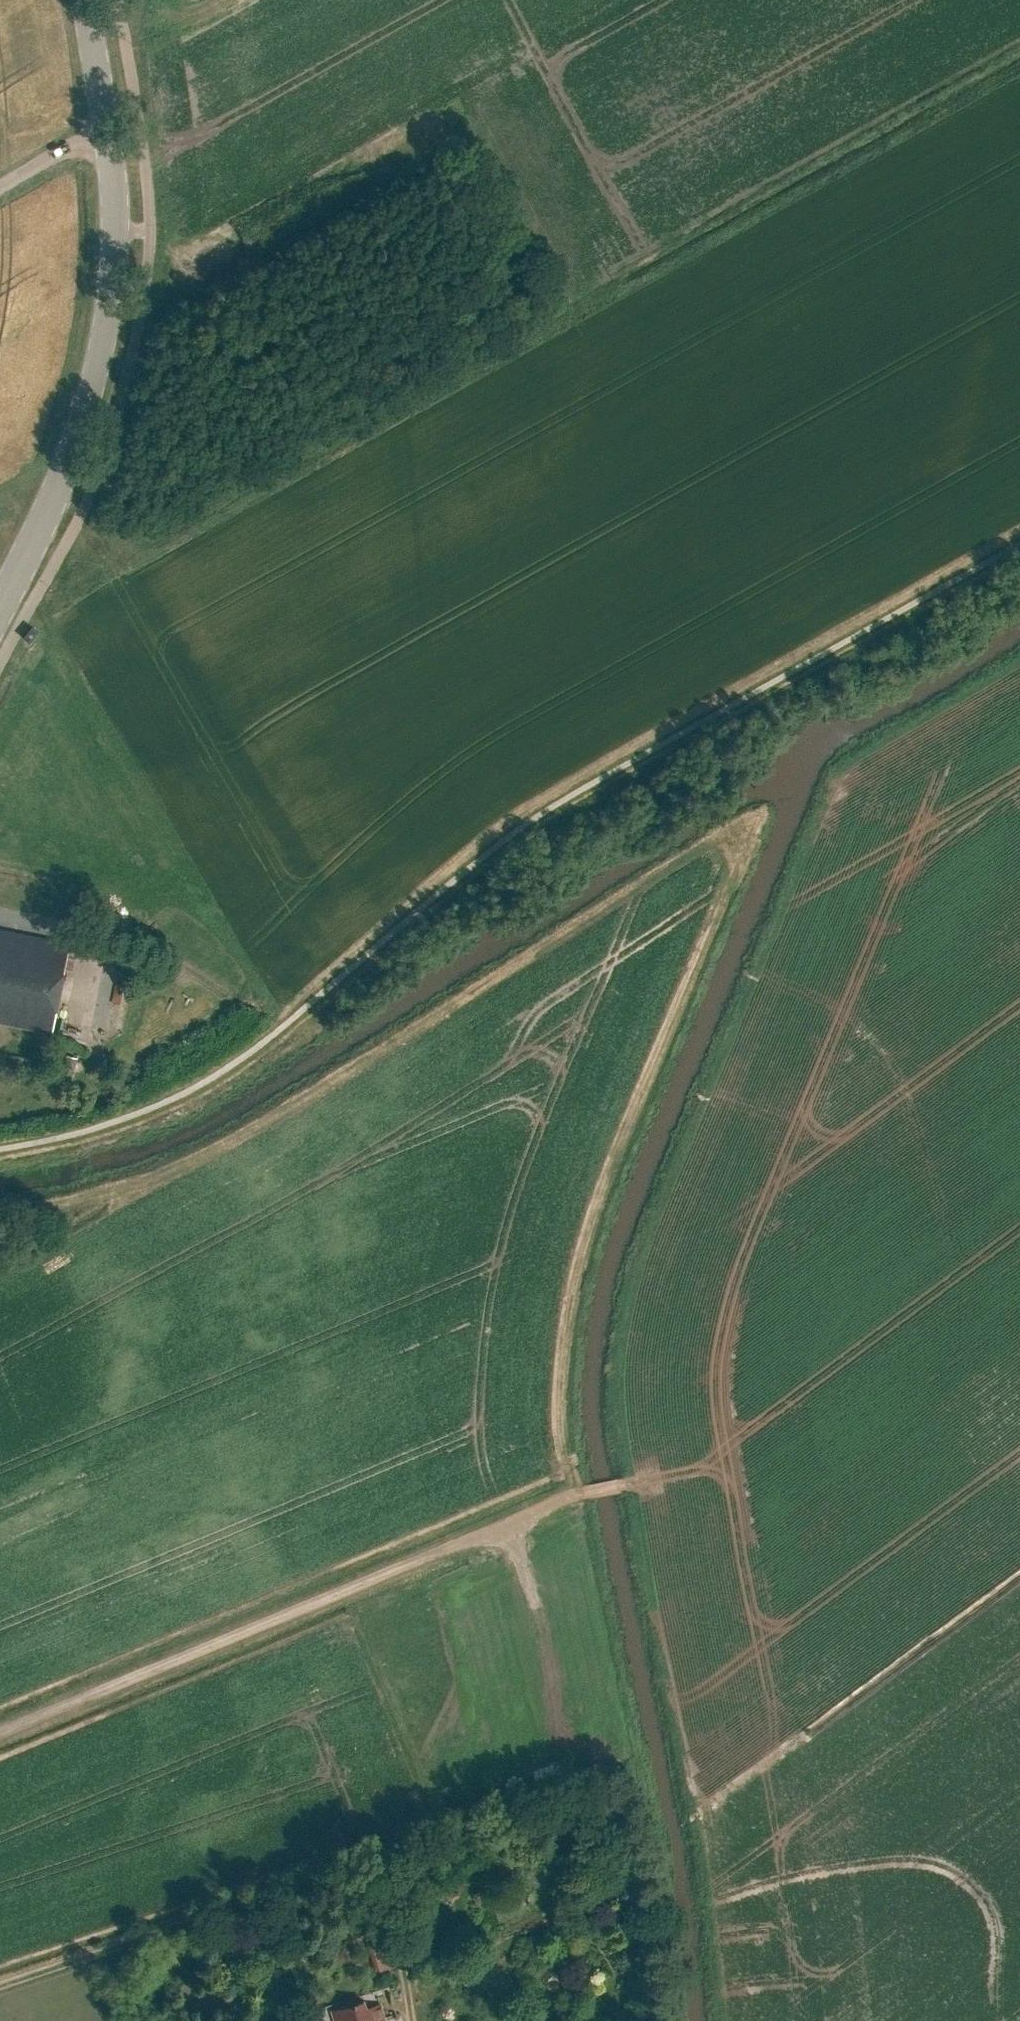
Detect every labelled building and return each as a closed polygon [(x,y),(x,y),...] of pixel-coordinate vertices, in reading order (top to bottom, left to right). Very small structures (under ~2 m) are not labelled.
[(38,635),(32,631),(24,642),(30,646),(38,635)] [(71,946),(0,932),(0,1023),(53,1034),(71,946)] [(73,1075),(77,1059),(66,1056),(62,1072),(73,1075)] [(371,1931),(359,1924),(354,1933),(365,1940),(371,1931)] [(378,2010),(365,2014),(363,2005),(331,2015),(333,2020),(382,2020),(378,2010)]
